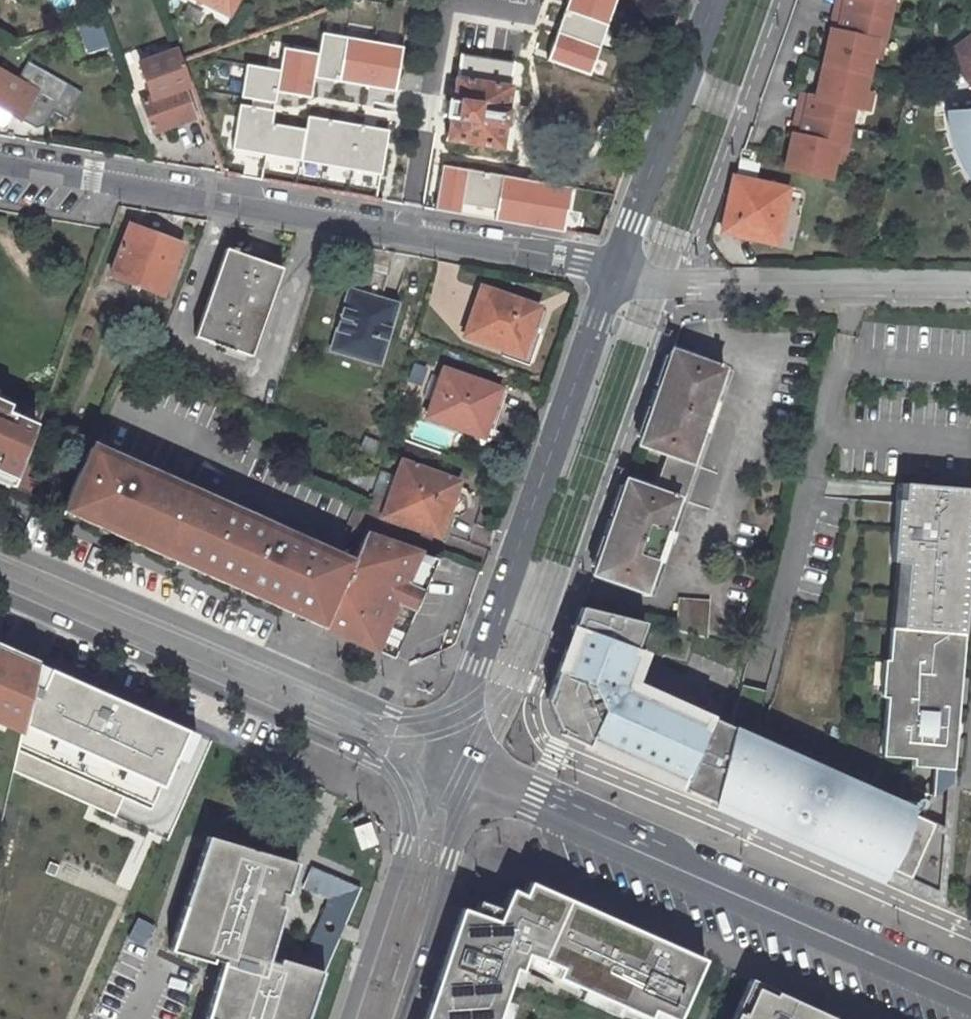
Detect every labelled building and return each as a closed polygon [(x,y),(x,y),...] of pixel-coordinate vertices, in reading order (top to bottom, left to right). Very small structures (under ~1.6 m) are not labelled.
[(219,14),(227,0),(194,0),(219,14)] [(548,60),(589,75),(617,0),(570,0),(548,60)] [(886,18),(891,0),(841,0),(840,7),(886,18)] [(835,26),(840,7),(833,5),(829,24),(835,26)] [(821,59),(866,71),(872,49),(876,32),(883,34),(886,18),(840,7),(835,26),(829,24),(821,59)] [(81,30),(90,52),(110,44),(101,22),(81,30)] [(391,88),(398,46),(318,32),(315,52),(281,46),(277,67),(242,62),(227,148),(379,173),(387,126),(303,112),(301,127),(269,121),(275,86),(308,91),(311,75),(391,88)] [(879,51),(883,34),(876,32),(872,49),(879,51)] [(949,55),(970,84),(970,38),(949,55)] [(184,117),(174,86),(181,83),(169,49),(129,64),(141,98),(130,102),(141,132),(184,117)] [(516,65),(463,55),(459,81),(457,81),(453,102),(448,101),(445,119),(451,120),(447,143),(504,152),(514,89),(511,89),(516,65)] [(821,59),(813,91),(806,89),(801,110),(847,121),(852,100),(859,102),(863,86),(866,71),(821,59)] [(56,85),(17,64),(7,81),(0,77),(0,117),(3,119),(25,130),(42,101),(46,103),(56,85)] [(863,86),(859,102),(867,103),(871,88),(863,86)] [(799,88),(794,108),(801,110),(806,89),(799,88)] [(794,108),(789,128),(796,130),(801,110),(794,108)] [(948,110),(949,124),(950,133),(954,148),(960,163),(968,178),(970,182),(970,109),(948,110)] [(789,128),(781,162),(826,173),(831,153),(835,137),(843,139),(847,121),(801,110),(796,130),(789,128)] [(839,155),(843,139),(835,137),(831,153),(839,155)] [(575,186),(439,161),(431,205),(567,229),(575,186)] [(769,237),(782,184),(733,172),(720,225),(769,237)] [(173,246),(124,225),(103,274),(154,295),(173,246)] [(283,271),(227,250),(195,339),(251,359),(283,271)] [(398,304),(350,288),(330,349),(378,366),(398,304)] [(542,310),(486,289),(469,335),(525,356),(542,310)] [(591,568),(651,590),(732,366),(673,343),(639,438),(668,449),(655,483),(625,472),(591,568)] [(504,390),(445,368),(427,416),(492,440),(503,410),(498,408),(504,390)] [(4,489),(28,426),(0,414),(0,487),(4,489)] [(367,445),(353,438),(347,451),(362,458),(367,445)] [(213,452),(221,456),(224,448),(217,444),(213,452)] [(191,571),(288,614),(319,544),(203,493),(202,495),(201,499),(88,450),(61,513),(177,564),(183,550),(198,556),(191,571)] [(407,509),(425,516),(427,511),(445,517),(452,498),(461,501),(466,496),(465,488),(454,485),(452,489),(447,487),(450,478),(402,459),(397,472),(381,466),(375,483),(391,490),(386,501),(407,509)] [(963,633),(970,540),(970,489),(899,482),(892,560),(895,561),(905,562),(899,627),(963,633)] [(395,543),(407,509),(386,501),(391,490),(375,483),(364,509),(373,512),(365,533),(395,543)] [(364,509),(356,530),(363,533),(365,533),(373,512),(364,509)] [(352,558),(322,627),(326,629),(377,651),(397,603),(416,611),(437,558),(418,551),(395,543),(365,533),(363,533),(352,558)] [(319,544),(288,614),(322,629),(322,627),(352,558),(319,544)] [(177,564),(191,571),(198,556),(183,550),(177,564)] [(899,627),(905,562),(895,561),(888,626),(899,627)] [(706,637),(709,600),(678,597),(675,630),(706,637)] [(397,603),(377,651),(397,659),(416,611),(397,603)] [(639,621),(576,605),(544,699),(555,703),(563,722),(559,733),(712,801),(730,728),(629,683),(641,649),(630,645),(639,621)] [(888,626),(883,688),(891,678),(893,657),(897,648),(899,627),(888,626)] [(883,688),(877,753),(910,756),(907,785),(928,792),(950,779),(952,747),(946,747),(948,720),(955,721),(963,633),(899,627),(897,648),(893,657),(891,678),(883,688)] [(23,731),(24,724),(39,665),(14,654),(14,657),(0,651),(0,721),(23,731)] [(219,813),(245,756),(39,665),(24,724),(142,777),(52,978),(106,1002),(166,866),(165,866),(166,863),(168,864),(169,869),(173,872),(185,875),(189,874),(191,871),(192,867),(189,862),(172,857),(178,828),(173,826),(186,798),(219,813)] [(952,747),(955,721),(948,720),(946,747),(952,747)] [(860,866),(884,876),(885,866),(943,890),(947,827),(748,741),(749,737),(730,728),(712,801),(860,866)] [(48,856),(64,822),(47,814),(31,848),(48,856)] [(377,846),(370,825),(353,831),(361,852),(377,846)] [(336,939),(312,929),(296,965),(277,959),(275,964),(266,961),(282,907),(276,906),(280,895),(285,897),(295,864),(205,836),(167,951),(208,963),(210,959),(218,962),(202,1018),(305,1018),(321,973),(336,939)] [(943,890),(885,866),(884,876),(942,901),(943,890)] [(358,889),(309,868),(300,889),(325,900),(318,915),(342,925),(358,889)] [(505,976),(511,978),(514,970),(626,1018),(672,1018),(696,964),(519,885),(513,898),(500,892),(491,912),(468,904),(464,916),(450,912),(416,1016),(414,1018),(490,1018),(505,976)] [(342,925),(318,915),(312,929),(336,939),(342,925)] [(800,1011),(742,984),(727,1018),(730,1018),(735,1018),(746,993),(798,1016),(800,1011)] [(800,1011),(798,1016),(746,993),(735,1018),(818,1018),(800,1011)]
